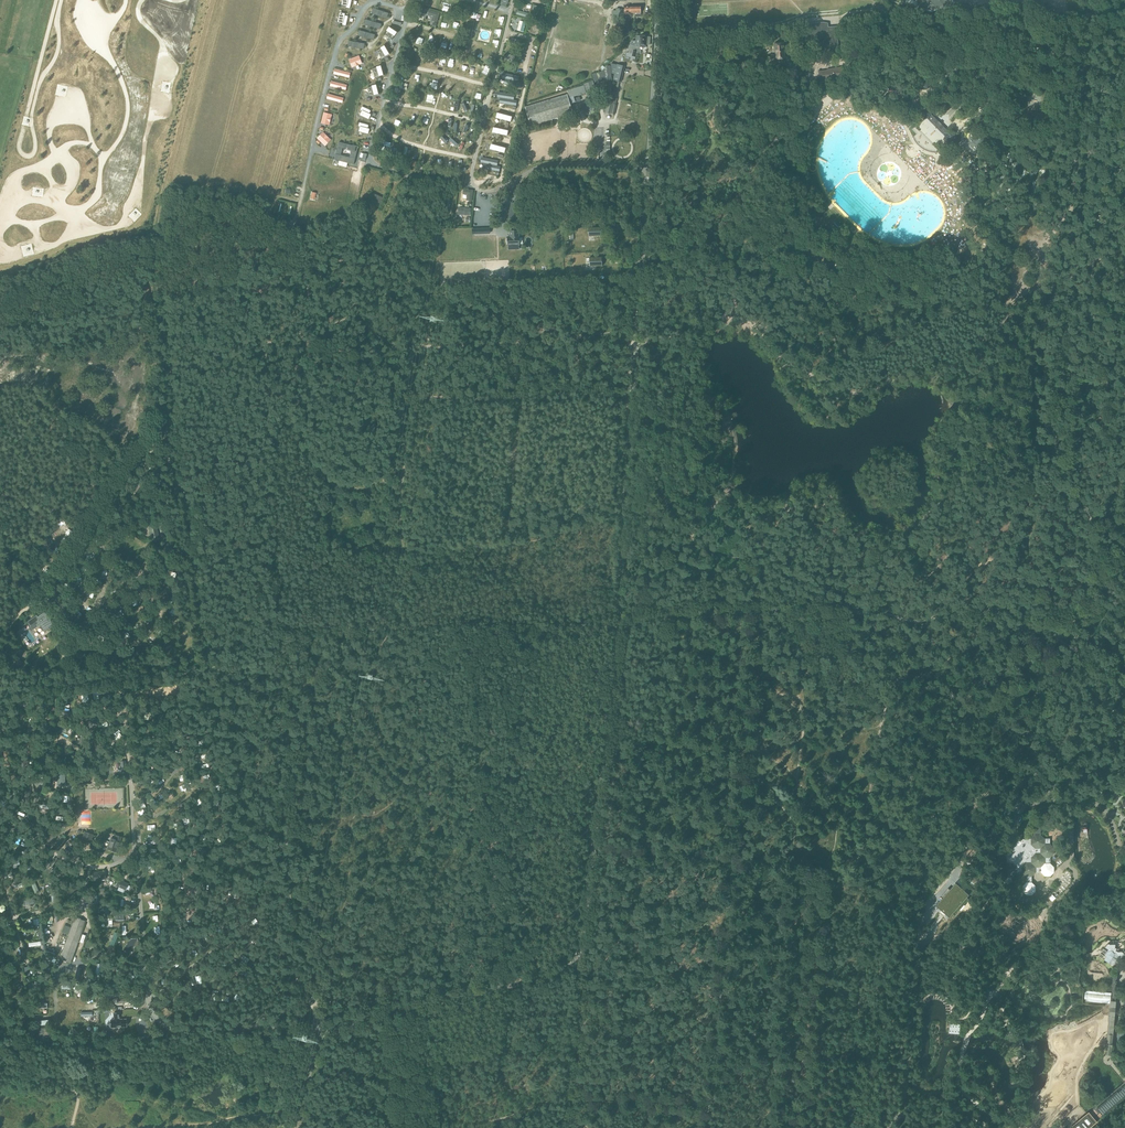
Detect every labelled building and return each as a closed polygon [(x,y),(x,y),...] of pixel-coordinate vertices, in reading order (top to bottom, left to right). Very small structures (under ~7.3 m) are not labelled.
[(342,5),(347,6),(346,8),(350,9),(352,0),(343,0),(342,5)] [(917,8),(932,12),(950,5),(948,0),(920,0),(918,8),(917,7),(917,8)] [(533,5),(530,18),(538,20),(541,7),(533,5)] [(641,17),(641,6),(625,6),(625,14),(635,14),(635,17),(641,17)] [(612,10),(612,20),(620,21),(620,8),(616,8),(616,11),(612,10)] [(376,9),(374,14),(387,18),(388,13),(376,9)] [(440,13),(430,10),(428,15),(434,17),(433,21),(437,22),(440,13)] [(340,13),(338,22),(343,23),(342,25),(346,26),(349,16),(345,15),(345,14),(340,13)] [(625,20),(625,27),(616,27),(616,32),(618,32),(618,33),(630,33),(630,27),(630,19),(625,20)] [(369,21),(367,25),(380,29),(381,24),(369,21)] [(526,22),(520,21),(518,30),(524,32),(526,22)] [(389,25),(383,32),(389,38),(396,31),(389,25)] [(362,31),(361,36),(374,40),(375,35),(362,31)] [(627,53),(626,56),(631,58),(630,61),(635,62),(636,54),(637,53),(641,54),(641,51),(641,50),(640,49),(638,49),(638,47),(640,48),(640,47),(644,47),(646,47),(646,45),(646,44),(647,44),(650,45),(651,37),(647,37),(647,36),(644,36),(644,35),(642,35),(642,36),(640,36),(636,36),(636,41),(632,41),(630,43),(630,45),(629,45),(628,49),(629,49),(628,53),(627,53)] [(384,42),(377,49),(384,55),(390,48),(384,42)] [(784,43),(774,44),(774,48),(774,50),(774,51),(774,52),(774,53),(775,59),(778,60),(783,60),(783,59),(785,58),(784,43)] [(349,60),(352,67),(360,64),(358,61),(361,60),(359,56),(349,60)] [(378,62),(371,69),(378,75),(384,68),(378,62)] [(617,65),(611,63),(612,74),(615,74),(613,80),(621,82),(625,66),(617,64),(617,65)] [(601,72),(593,75),(595,82),(608,80),(606,97),(609,98),(611,98),(613,81),(612,75),(612,74),(611,66),(607,66),(601,72)] [(818,71),(820,82),(845,78),(844,67),(827,69),(827,71),(823,71),(820,71),(820,70),(818,71)] [(505,73),(503,78),(507,79),(518,82),(519,76),(505,73)] [(919,82),(919,84),(919,85),(919,86),(919,87),(920,87),(920,88),(921,88),(921,89),(922,89),(923,89),(924,89),(925,89),(926,89),(927,89),(929,87),(930,86),(930,84),(929,81),(929,80),(927,79),(926,79),(926,78),(924,78),(922,79),(920,80),(919,82)] [(507,79),(505,84),(520,88),(521,82),(518,82),(507,79)] [(584,85),(567,90),(571,104),(576,102),(581,101),(580,97),(579,95),(587,93),(589,100),(593,99),(594,102),(599,101),(593,81),(584,84),(584,85)] [(612,98),(609,113),(614,115),(617,105),(616,105),(617,99),(616,98),(619,82),(615,81),(611,98),(612,98)] [(377,85),(368,88),(370,96),(379,94),(377,85)] [(328,94),(327,99),(340,102),(341,98),(328,94)] [(574,116),(567,94),(525,107),(531,127),(553,121),(552,120),(557,118),(558,119),(563,118),(564,119),(574,116)] [(591,102),(588,105),(586,103),(579,109),(581,111),(585,115),(595,106),(591,102)] [(362,111),(360,115),(369,119),(371,115),(370,114),(371,111),(362,106),(360,110),(362,111)] [(322,123),(329,125),(331,117),(327,116),(328,114),(324,113),(322,123)] [(512,117),(498,113),(496,118),(511,121),(512,117)] [(927,117),(930,120),(933,123),(935,125),(938,122),(936,120),(935,120),(932,117),(933,117),(930,114),(930,115),(927,118),(927,117)] [(359,122),(358,126),(360,127),(359,131),(368,134),(370,129),(368,129),(369,125),(359,122)] [(943,134),(946,137),(946,136),(949,133),(949,134),(946,131),(943,128),(941,125),(938,128),(940,131),(941,130),(944,133),(943,134)] [(938,150),(932,144),(919,131),(913,126),(911,126),(912,127),(911,127),(911,128),(911,129),(911,130),(912,131),(912,132),(912,133),(912,134),(912,135),(912,136),(913,136),(913,137),(913,138),(914,138),(914,139),(914,140),(915,140),(915,141),(916,142),(917,143),(918,144),(919,145),(920,146),(921,147),(922,147),(922,148),(923,148),(923,149),(924,149),(925,149),(925,150),(926,150),(927,150),(928,151),(929,151),(930,151),(930,152),(931,152),(932,152),(933,152),(934,152),(935,152),(936,152),(937,153),(938,150)] [(318,138),(325,146),(328,143),(326,141),(329,138),(323,132),(318,138)] [(981,134),(980,134),(978,134),(977,134),(977,135),(976,135),(975,136),(971,132),(970,133),(969,135),(968,137),(968,139),(968,141),(969,143),(969,144),(970,146),(972,148),(973,149),(975,150),(976,150),(977,150),(977,151),(978,151),(979,151),(981,151),(983,150),(981,145),(982,145),(982,144),(983,144),(983,143),(984,143),(984,142),(985,142),(985,141),(985,140),(985,139),(985,138),(985,137),(984,137),(984,136),(983,136),(983,135),(982,135),(982,134),(981,134)] [(357,151),(355,151),(356,146),(339,142),(336,153),(336,154),(338,155),(337,158),(337,159),(348,162),(348,163),(354,164),(354,163),(355,158),(357,151)] [(506,148),(491,144),(490,149),(504,153),(506,148)] [(483,157),(482,163),(485,163),(497,166),(498,160),(483,157)] [(485,163),(484,169),(499,172),(500,166),(497,166),(485,163)] [(473,190),(464,189),(464,194),(468,194),(468,200),(472,200),(473,190)] [(383,198),(371,193),(366,204),(370,205),(373,200),(381,203),(383,198)] [(828,230),(832,234),(838,228),(834,224),(828,230)] [(599,227),(589,228),(589,237),(601,236),(601,229),(599,229),(599,227)] [(519,245),(519,231),(510,231),(510,237),(507,237),(508,245),(519,245)] [(600,259),(600,257),(589,258),(590,266),(602,266),(602,259),(600,259)] [(169,435),(168,425),(158,427),(159,437),(169,435)] [(159,526),(162,539),(169,537),(166,525),(159,526)] [(155,527),(147,529),(151,544),(158,542),(158,541),(155,527)] [(39,626),(44,633),(52,627),(43,614),(37,618),(35,617),(26,623),(32,631),(39,626)] [(25,669),(27,664),(16,659),(14,664),(25,669)] [(37,661),(30,662),(31,668),(44,664),(43,660),(41,659),(38,660),(37,661)] [(49,709),(52,707),(46,698),(43,700),(49,709)] [(150,719),(151,719),(151,718),(151,717),(152,716),(152,715),(151,715),(151,714),(150,713),(149,712),(148,712),(147,712),(146,712),(145,713),(144,713),(144,714),(143,715),(143,716),(143,717),(143,718),(144,718),(144,719),(145,720),(146,720),(147,720),(148,720),(149,720),(150,719)] [(85,718),(93,720),(92,723),(97,724),(97,725),(99,717),(86,713),(85,718)] [(155,733),(156,733),(157,733),(157,732),(158,731),(158,730),(158,729),(158,728),(158,727),(157,727),(156,726),(155,725),(154,725),(153,726),(152,726),(151,727),(151,728),(150,728),(150,729),(150,730),(150,731),(151,732),(152,733),(153,733),(154,733),(155,733)] [(175,745),(176,744),(177,743),(177,742),(177,741),(177,740),(177,739),(176,738),(175,738),(175,737),(174,737),(173,737),(172,737),(171,737),(170,737),(170,738),(169,739),(169,740),(168,741),(169,742),(169,743),(170,744),(171,745),(172,745),(173,745),(174,745),(175,745)] [(27,742),(22,749),(27,752),(32,745),(27,742)] [(33,746),(25,755),(28,758),(36,749),(33,746)] [(65,759),(67,756),(71,750),(66,747),(62,753),(60,752),(59,755),(65,759)] [(19,760),(23,772),(27,770),(24,759),(19,760)] [(57,785),(64,785),(65,775),(57,774),(57,775),(54,775),(54,780),(57,780),(57,785)] [(58,833),(53,830),(45,841),(50,845),(58,833)] [(93,834),(85,832),(82,840),(91,843),(93,834)] [(68,839),(64,835),(55,845),(59,849),(68,839)] [(1007,863),(1003,867),(1003,873),(1007,877),(1007,882),(1009,882),(1012,882),(1013,882),(1017,886),(1022,886),(1026,882),(1032,881),(1032,876),(1036,873),(1041,872),(1041,867),(1045,863),(1050,863),(1050,857),(1054,853),(1054,848),(1050,844),(1050,838),(1044,838),(1040,835),(1035,835),(1031,839),(1025,839),(1024,839),(1020,839),(1019,840),(1018,841),(1010,849),(1007,852),(1007,863)] [(109,847),(108,849),(117,851),(117,850),(120,842),(111,840),(109,847)] [(28,856),(32,845),(28,843),(25,850),(21,848),(15,850),(16,854),(22,853),(28,856)] [(63,849),(60,853),(68,859),(72,855),(63,849)] [(41,871),(44,873),(51,862),(48,860),(41,871)] [(30,862),(27,870),(37,874),(39,870),(33,867),(35,864),(30,862)] [(66,874),(58,871),(55,880),(63,883),(66,874)] [(119,878),(115,886),(119,887),(125,890),(126,890),(126,889),(128,884),(124,881),(119,878)] [(35,894),(39,892),(34,881),(30,883),(35,894)] [(942,898),(936,906),(942,911),(942,912),(944,914),(945,913),(949,918),(953,913),(955,915),(969,899),(967,897),(969,895),(961,888),(956,883),(950,890),(948,888),(940,897),(942,898)] [(33,916),(19,920),(21,924),(34,921),(33,916)] [(73,922),(60,958),(71,962),(85,921),(75,917),(74,921),(73,922)] [(113,946),(119,934),(114,932),(109,945),(113,946)] [(138,938),(132,939),(124,949),(128,952),(132,948),(132,949),(138,941),(138,938)] [(81,939),(77,950),(81,952),(85,941),(81,939)] [(1112,951),(1119,959),(1120,958),(1122,956),(1123,956),(1124,956),(1124,954),(1122,952),(1117,952),(1116,950),(1117,949),(1115,948),(1115,944),(1110,945),(1108,944),(1106,946),(1105,947),(1103,949),(1102,951),(1101,951),(1100,953),(1098,956),(1102,959),(1107,951),(1107,952),(1112,951)] [(17,968),(17,967),(18,967),(18,966),(18,965),(18,964),(18,963),(18,962),(17,962),(16,961),(15,961),(14,961),(13,961),(12,961),(11,961),(11,962),(10,963),(10,964),(10,965),(10,966),(11,967),(11,968),(12,968),(13,969),(14,969),(15,969),(16,968),(17,968)] [(75,981),(82,982),(84,968),(77,967),(75,981)] [(123,976),(128,977),(129,974),(136,976),(137,972),(125,968),(123,976)] [(107,984),(109,988),(120,982),(118,979),(107,984)] [(1085,990),(1084,1001),(1092,1002),(1094,1002),(1110,1004),(1111,993),(1106,992),(1085,990)] [(21,999),(20,999),(19,1000),(18,1001),(17,1002),(17,1003),(17,1004),(18,1005),(19,1006),(20,1007),(21,1007),(22,1007),(23,1006),(24,1005),(25,1004),(25,1003),(25,1002),(24,1001),(23,1000),(22,999),(21,999)] [(39,1007),(47,1007),(47,1003),(43,1003),(43,999),(35,1000),(35,1004),(39,1003),(39,1007)] [(128,1024),(128,1022),(127,1021),(126,1021),(126,1019),(119,1020),(119,1013),(114,1013),(114,1020),(111,1020),(111,1028),(126,1027),(126,1025),(127,1025),(128,1024)] [(949,1023),(948,1034),(960,1035),(961,1024),(949,1023)] [(39,1029),(40,1036),(51,1035),(50,1027),(39,1029)] [(70,1030),(67,1033),(77,1042),(80,1038),(70,1030)] [(1124,1082),(1108,1095),(1096,1106),(1072,1126),(1074,1127),(1089,1127),(1095,1123),(1117,1104),(1124,1098),(1124,1081),(1124,1082)]
